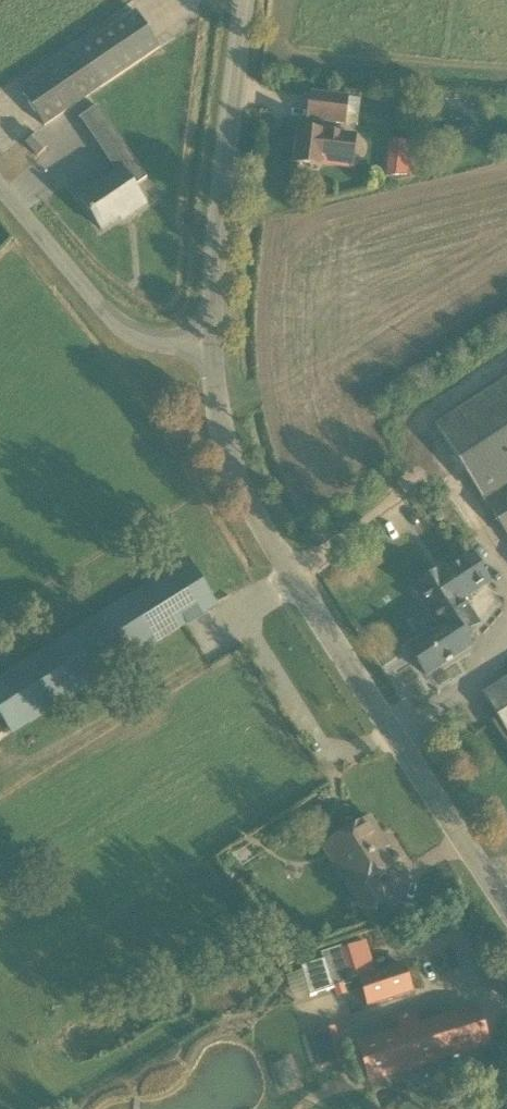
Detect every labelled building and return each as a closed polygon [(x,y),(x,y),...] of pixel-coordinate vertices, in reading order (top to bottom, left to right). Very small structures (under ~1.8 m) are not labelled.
[(160,48),(135,12),(20,90),(44,126),(160,48)] [(307,119),(345,123),(348,98),(309,94),(307,119)] [(352,166),(355,137),(300,131),(295,165),(321,168),(321,162),(352,166)] [(27,145),(37,157),(47,148),(37,136),(27,145)] [(412,178),(417,142),(390,138),(386,174),(412,178)] [(145,205),(122,170),(80,198),(78,194),(77,195),(101,230),(125,213),(127,217),(145,205)] [(435,427),(506,536),(506,380),(435,427)] [(491,582),(471,552),(414,589),(432,617),(435,615),(443,627),(409,649),(426,676),(473,646),(466,635),(481,625),(464,600),(491,582)] [(12,733),(216,605),(188,560),(0,678),(0,713),(12,733)] [(484,696),(506,732),(506,681),(484,696)] [(324,848),(365,914),(389,900),(376,877),(392,867),(376,841),(382,838),(370,819),(324,848)] [(358,979),(362,991),(366,1005),(390,997),(411,990),(403,965),(382,972),(377,974),(366,941),(353,944),(341,948),(340,945),(319,951),(322,961),(302,967),(311,996),(316,994),(334,989),(337,998),(349,994),(345,983),(358,979)] [(488,1044),(477,1009),(419,1027),(415,1013),(396,1019),(400,1033),(359,1046),(370,1081),(488,1044)] [(337,1027),(310,1034),(319,1067),(346,1060),(337,1027)]
